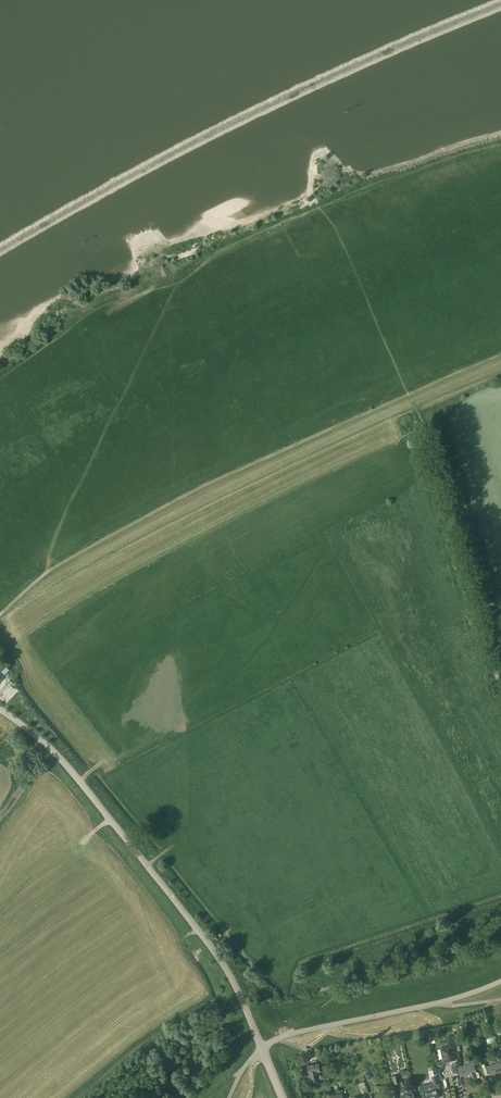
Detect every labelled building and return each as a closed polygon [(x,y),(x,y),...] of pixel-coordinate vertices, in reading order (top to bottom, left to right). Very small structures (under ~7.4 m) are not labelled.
[(455,1059),(452,1046),(440,1048),(444,1062),(455,1059)] [(499,1050),(496,1051),(500,1062),(486,1067),(489,1074),(500,1070),(500,1055),(499,1050)] [(320,1070),(318,1062),(307,1065),(308,1071),(309,1071),(311,1081),(319,1079),(317,1071),(320,1070)] [(476,1073),(473,1062),(457,1068),(460,1076),(467,1073),(468,1076),(470,1076),(471,1080),(480,1077),(479,1072),(476,1073)] [(401,1082),(398,1074),(392,1076),(394,1084),(401,1082)] [(462,1084),(461,1076),(454,1077),(455,1085),(462,1084)] [(438,1097),(436,1087),(435,1084),(434,1085),(433,1083),(420,1086),(421,1093),(424,1092),(425,1097),(435,1097),(438,1097)] [(395,1085),(389,1086),(390,1087),(387,1088),(389,1096),(392,1095),(392,1097),(398,1097),(395,1085)]
